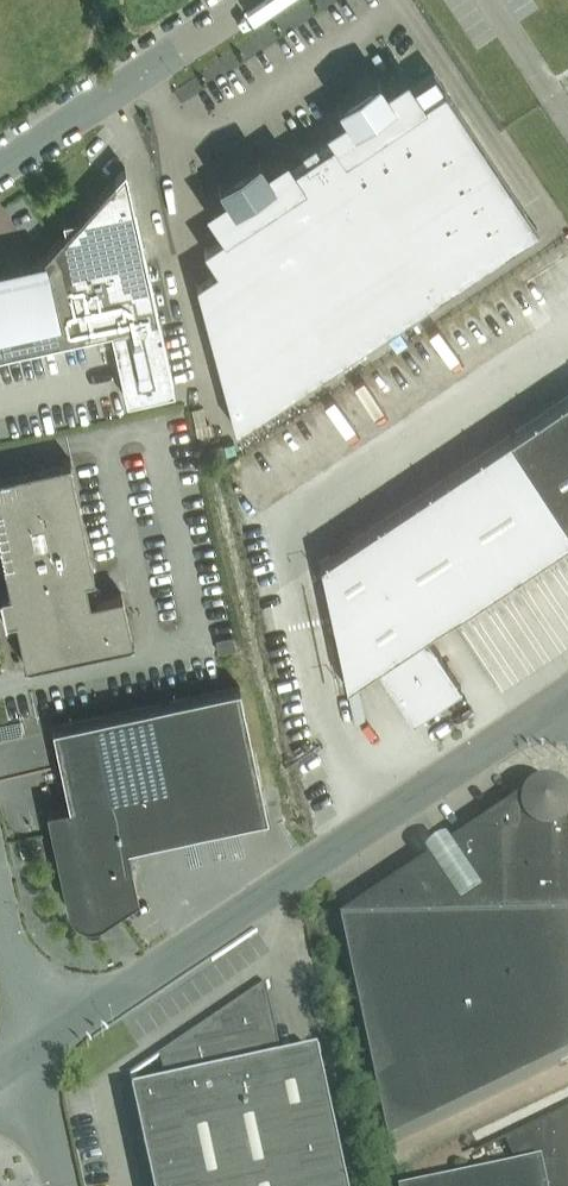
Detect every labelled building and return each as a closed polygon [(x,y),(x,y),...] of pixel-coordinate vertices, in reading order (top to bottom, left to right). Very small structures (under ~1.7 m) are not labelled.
[(315,139),(309,143),(418,308),(539,227),(446,87),(435,70),(415,83),(415,82),(385,102),(383,100),(363,114),(365,116),(319,146),(315,139)] [(196,278),(236,429),(418,308),(309,143),(303,147),(307,154),(263,184),(261,182),(241,195),(243,197),(213,217),(223,232),(203,245),(216,265),(196,278)] [(111,327),(127,398),(174,387),(158,317),(125,166),(115,178),(114,178),(79,216),(64,220),(66,231),(27,273),(0,279),(0,352),(111,327)] [(567,536),(567,396),(320,561),(346,683),(377,663),(412,716),(461,684),(425,631),(567,536)] [(110,643),(129,639),(119,592),(90,599),(85,577),(94,574),(69,460),(70,460),(70,458),(0,473),(0,544),(10,591),(0,593),(0,597),(5,619),(16,616),(25,661),(24,661),(24,663),(110,644),(110,643)] [(240,685),(172,700),(52,726),(69,803),(47,808),(67,902),(67,904),(68,906),(69,908),(70,910),(71,913),(73,915),(76,917),(80,920),(82,921),(85,922),(89,922),(94,922),(96,922),(100,921),(101,920),(138,895),(127,845),(267,815),(240,685)] [(567,1059),(567,832),(567,831),(567,830),(567,799),(566,797),(564,795),(561,793),(558,792),(555,791),(552,791),(550,791),(546,791),(543,792),(540,793),(538,794),(536,796),(534,797),(532,799),(531,801),(529,803),(528,805),(527,808),(527,810),(517,809),(504,818),(504,817),(343,925),(390,1146),(567,1059)] [(321,1056),(284,1064),(267,988),(270,987),(269,985),(157,1061),(158,1062),(161,1060),(168,1089),(135,1096),(155,1185),(349,1185),(321,1056)] [(506,1142),(519,1169),(440,1185),(567,1185),(567,1112),(506,1142)]
